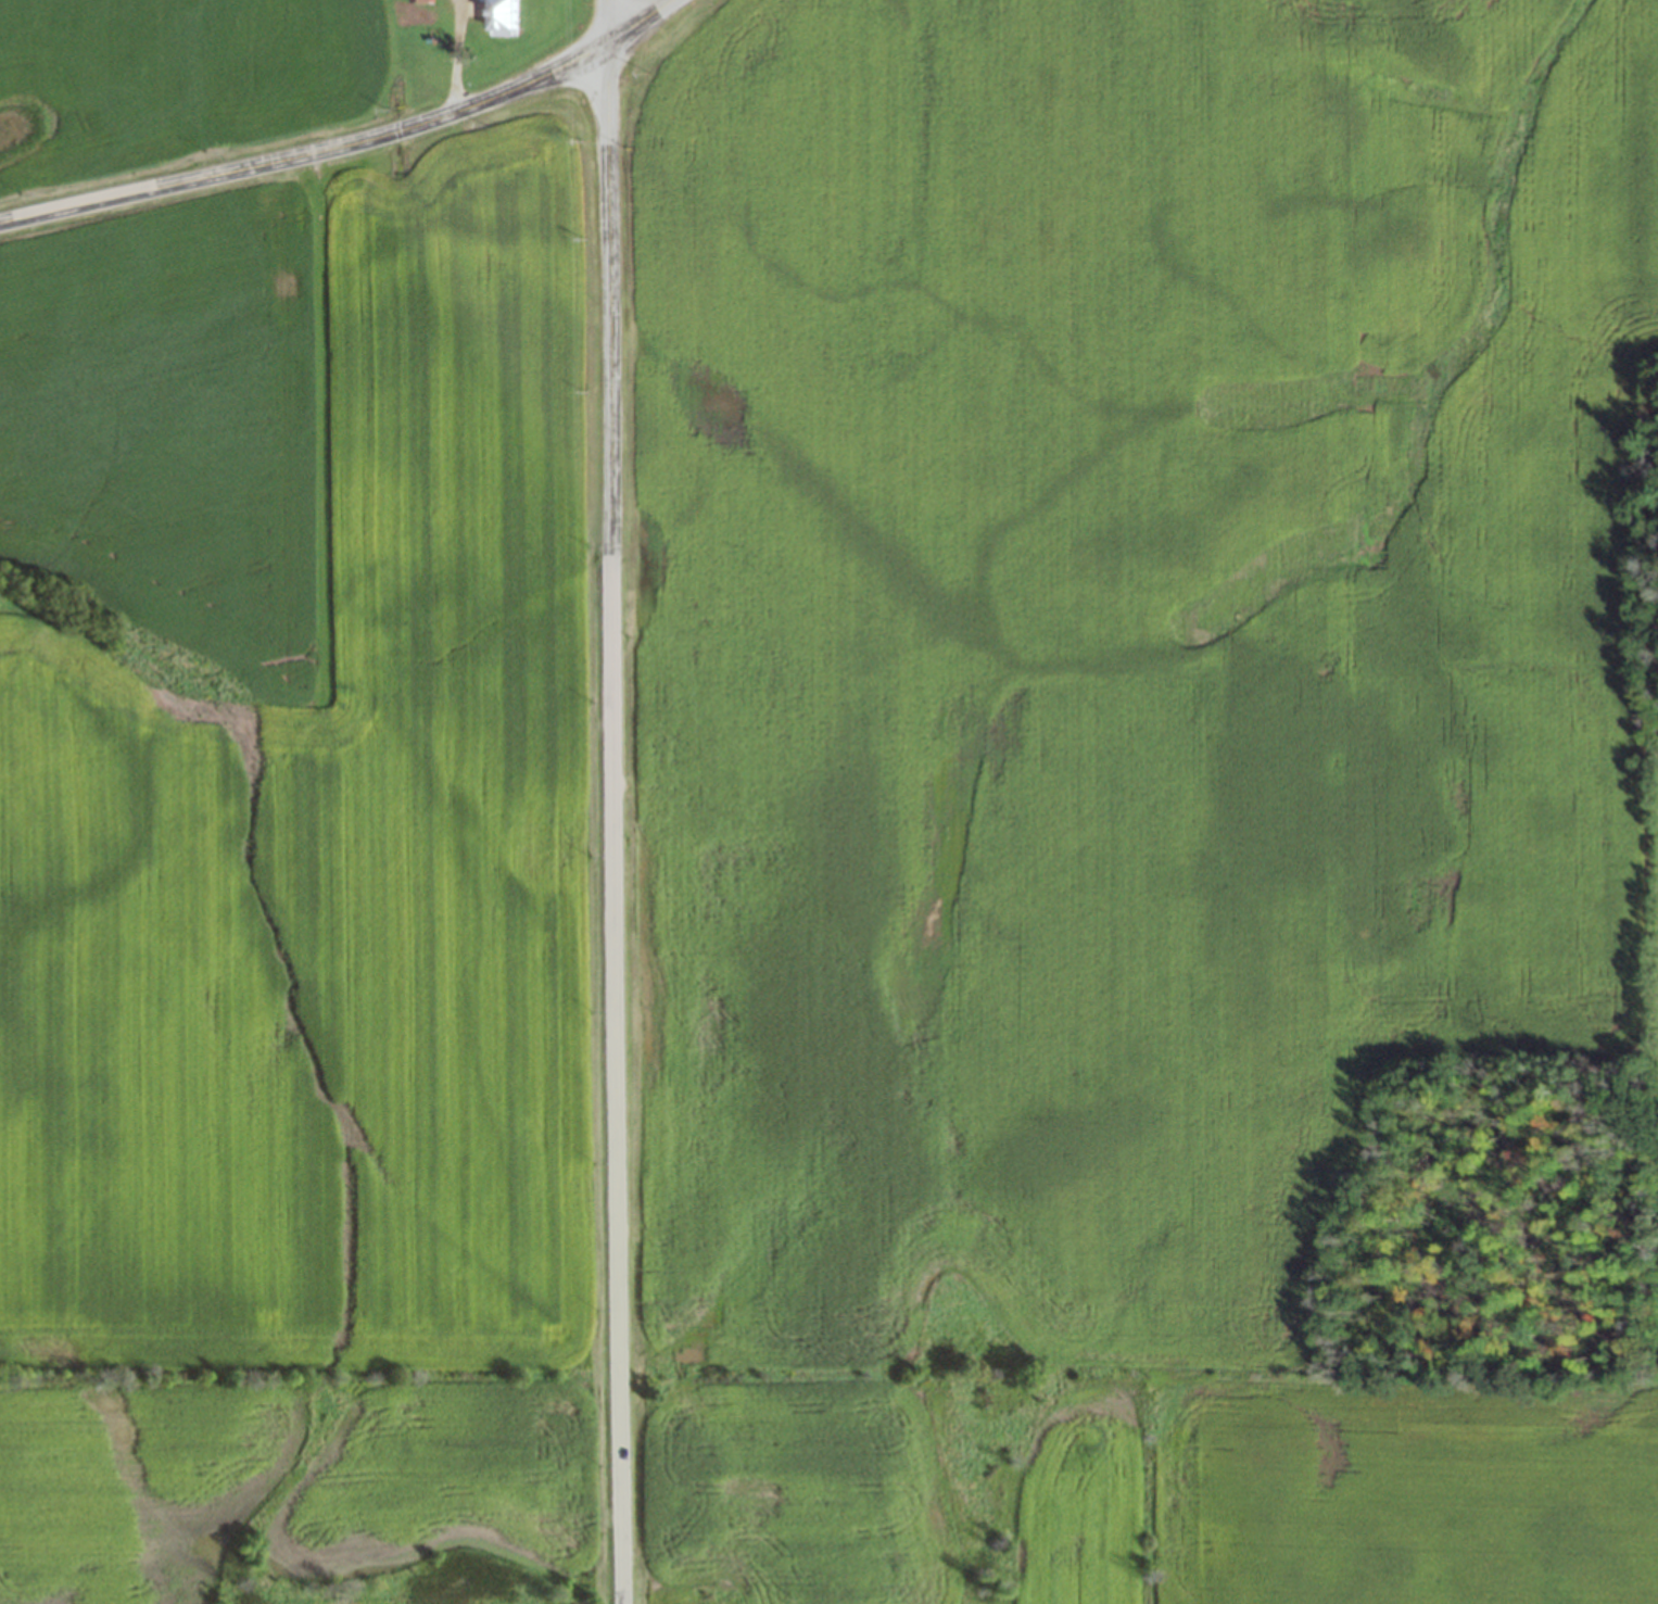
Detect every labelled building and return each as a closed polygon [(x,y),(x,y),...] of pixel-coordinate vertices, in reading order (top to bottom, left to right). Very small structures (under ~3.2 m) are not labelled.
[(496,35),(528,35),(528,0),(496,0),(496,35)]
